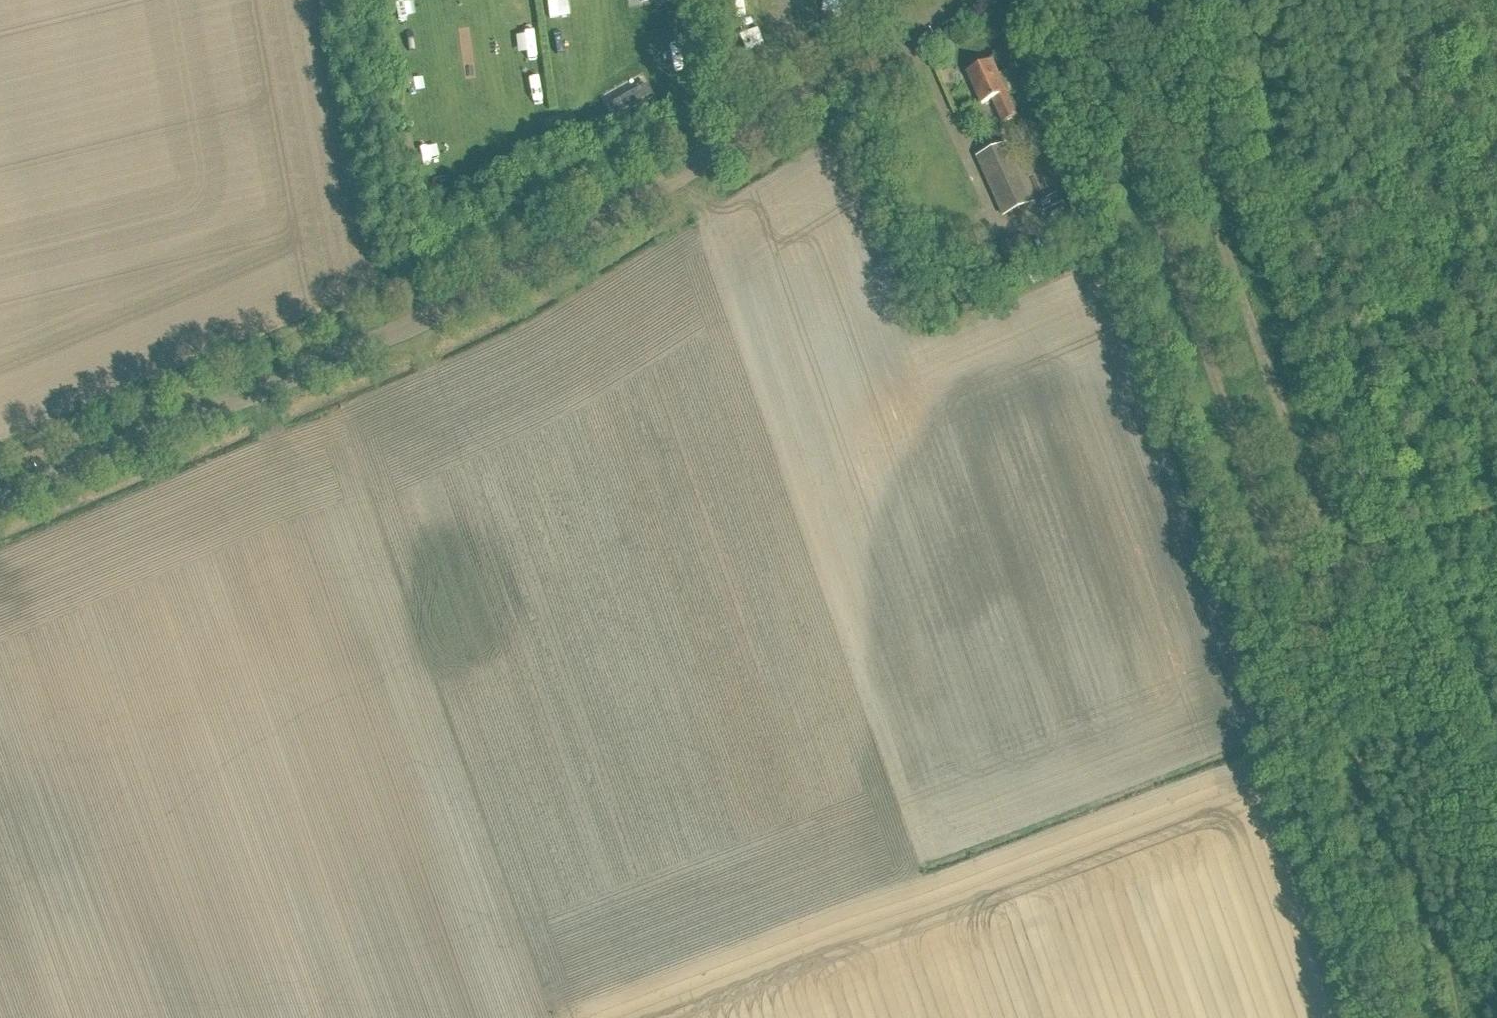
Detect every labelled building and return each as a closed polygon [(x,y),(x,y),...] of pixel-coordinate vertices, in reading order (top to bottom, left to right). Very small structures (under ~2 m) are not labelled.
[(1009,68),(998,73),(992,58),(966,70),(982,103),(992,99),(1002,120),(1017,113),(1007,91),(1017,86),(1009,68)] [(1007,142),(976,156),(1003,216),(1035,202),(1007,142)]
